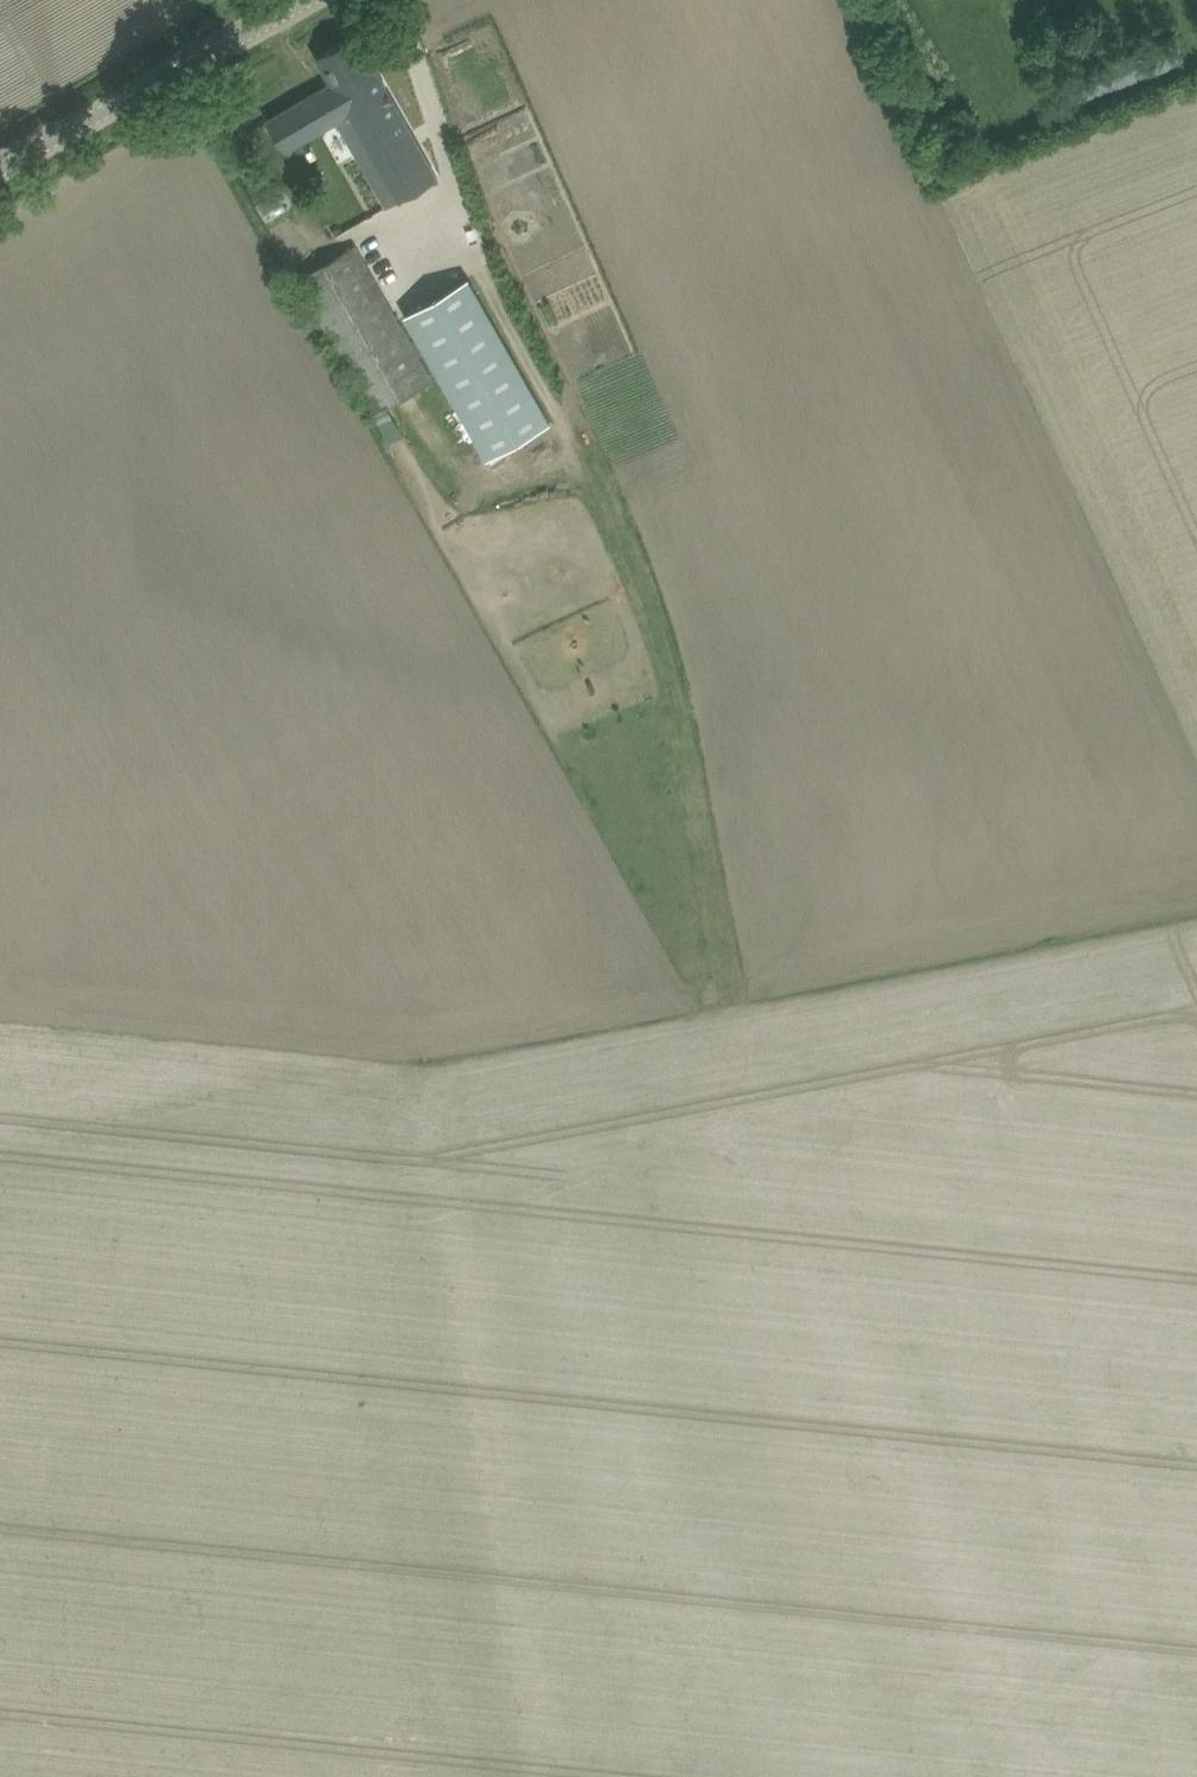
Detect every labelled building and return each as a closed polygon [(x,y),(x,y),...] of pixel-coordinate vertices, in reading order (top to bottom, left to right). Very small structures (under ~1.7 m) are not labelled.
[(268,119),(280,139),(287,151),(338,122),(387,209),(441,179),(358,32),(317,55),(332,81),(268,119)] [(1175,36),(1120,56),(1129,81),(1184,61),(1175,36)] [(356,244),(298,277),(375,413),(433,379),(356,244)] [(469,278),(405,315),(439,376),(487,460),(552,423),(469,278)]
